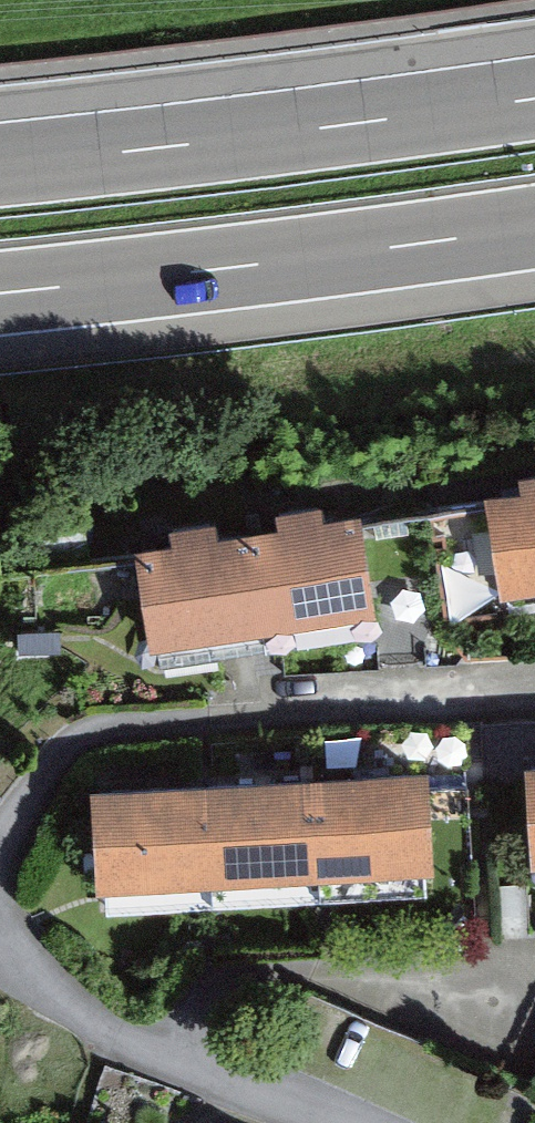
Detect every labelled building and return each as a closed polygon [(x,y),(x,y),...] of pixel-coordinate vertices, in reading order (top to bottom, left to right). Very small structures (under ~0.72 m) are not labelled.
[(513,510),(525,608),(534,607),(534,507),(513,510)] [(266,642),(371,628),(357,529),(324,533),(322,516),(287,521),(289,537),(253,542),(266,642)] [(182,550),(145,555),(158,656),(266,642),(253,542),(218,547),(216,530),(180,534),(182,550)] [(424,777),(319,783),(324,888),(430,883),(424,777)] [(319,783),(213,788),(217,893),(324,888),(319,783)] [(213,788),(110,792),(115,897),(217,893),(213,788)] [(524,1092),(534,1097),(534,1071),(524,1092)]
